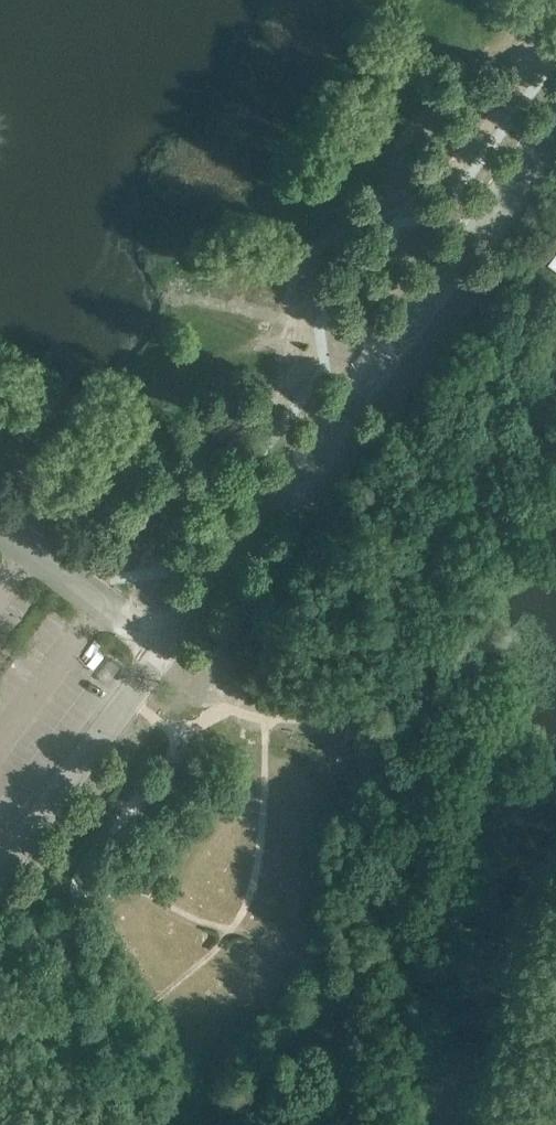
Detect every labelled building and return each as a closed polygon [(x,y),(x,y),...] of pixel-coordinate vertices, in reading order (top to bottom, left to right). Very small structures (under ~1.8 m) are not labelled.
[(555,355),(555,350),(550,345),(543,355),(551,361),(555,355)]
